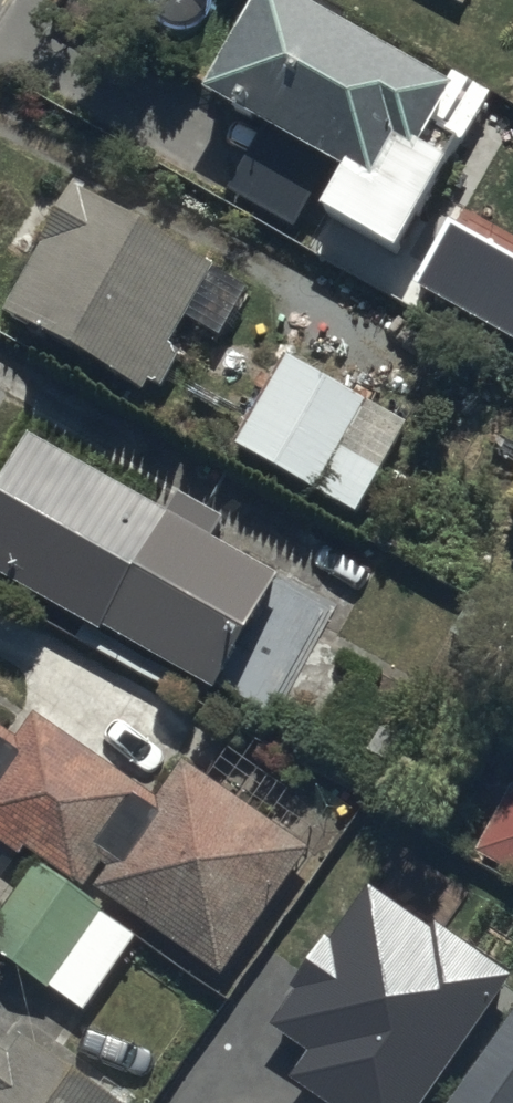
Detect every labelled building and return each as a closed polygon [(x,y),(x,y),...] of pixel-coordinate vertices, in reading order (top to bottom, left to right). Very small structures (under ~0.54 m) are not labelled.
[(232,196),(303,234),(328,188),(343,196),(318,242),(400,287),(452,192),(445,189),(490,106),(448,84),(437,105),(265,12),(205,122),(256,150),(232,196)] [(217,351),(246,302),(74,203),(2,326),(145,409),(150,401),(157,405),(178,367),(166,360),(183,331),(217,351)] [(512,367),(512,285),(454,253),(419,317),(512,367)] [(406,443),(284,372),(233,460),(355,531),(406,443)] [(278,592),(210,553),(222,532),(177,506),(164,530),(27,453),(0,502),(0,589),(101,646),(104,642),(215,705),(278,592)] [(220,994),(313,867),(185,773),(156,813),(38,726),(19,751),(0,737),(0,858),(18,871),(24,863),(83,906),(89,898),(220,994)] [(474,863),(512,885),(512,797),(511,796),(474,863)] [(37,878),(0,928),(0,972),(48,1007),(105,928),(37,878)] [(512,1011),(512,1004),(438,955),(435,959),(373,918),(337,972),(328,966),(295,1017),(301,1021),(276,1057),(315,1083),(302,1102),(452,1102),(512,1011)] [(25,1051),(12,1070),(0,1062),(0,1102),(100,1102),(25,1051)] [(486,1102),(512,1102),(512,1067),(486,1102)]
